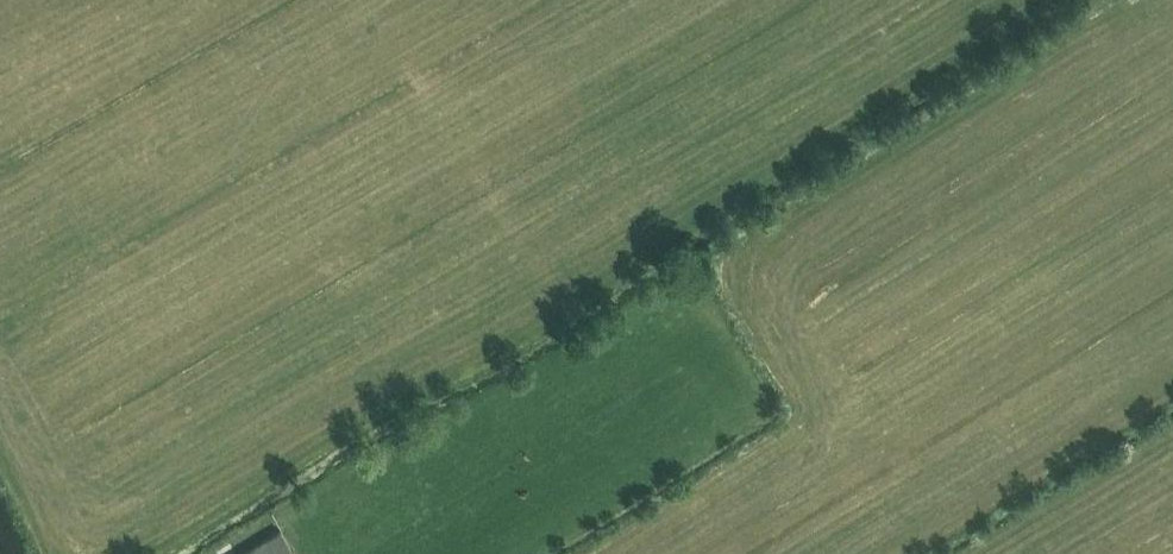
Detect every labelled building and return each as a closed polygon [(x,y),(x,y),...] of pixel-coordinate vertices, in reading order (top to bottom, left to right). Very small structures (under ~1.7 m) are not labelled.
[(281,531),(242,553),(295,553),(281,531)]
